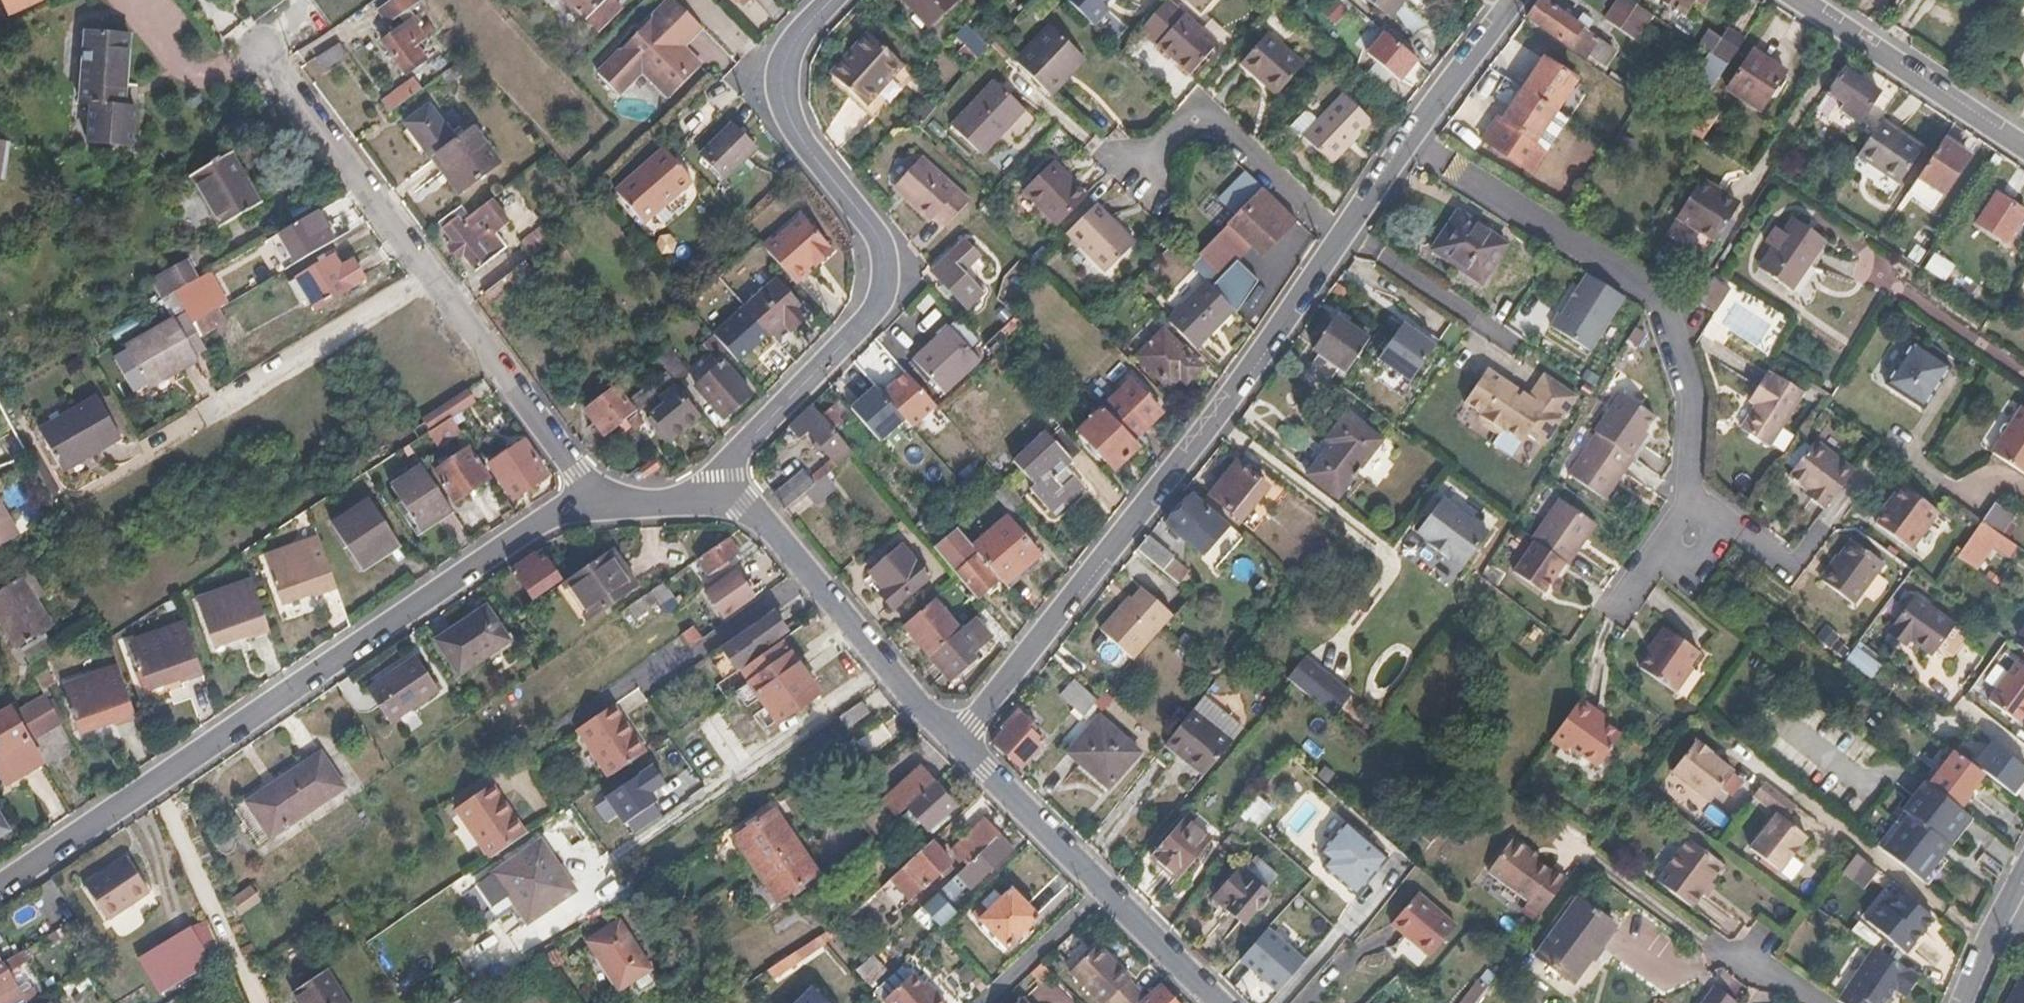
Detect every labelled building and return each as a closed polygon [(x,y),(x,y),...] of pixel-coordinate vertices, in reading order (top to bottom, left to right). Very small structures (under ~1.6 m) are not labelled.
[(5,14),(38,0),(0,0),(5,14)] [(415,40),(422,34),(410,18),(415,14),(409,5),(415,0),(388,0),(378,7),(388,20),(399,13),(404,22),(382,37),(406,70),(426,55),(415,40)] [(586,21),(587,20),(597,31),(620,8),(614,0),(563,0),(586,21)] [(611,56),(597,71),(620,93),(642,72),(668,98),(701,64),(676,38),(695,20),(675,0),(668,0),(611,56)] [(930,21),(952,0),(909,0),(930,21)] [(1055,0),(1033,0),(1044,11),(1055,0)] [(1098,21),(1113,4),(1109,1),(1110,0),(1077,0),(1098,21)] [(1219,41),(1189,11),(1186,10),(1176,0),(1164,0),(1144,22),(1192,71),(1219,41)] [(1348,11),(1337,0),(1333,0),(1325,9),(1337,22),(1348,11)] [(1388,18),(1402,0),(1366,0),(1388,18)] [(1576,24),(1541,0),(1540,0),(1528,19),(1584,58),(1587,54),(1597,39),(1586,31),(1576,24)] [(1630,0),(1616,0),(1605,18),(1634,37),(1650,14),(1630,0)] [(1708,0),(1660,0),(1682,14),(1691,0),(1703,6),(1708,0)] [(521,17),(511,7),(508,10),(518,20),(521,17)] [(1586,31),(1592,21),(1582,14),(1576,24),(1586,31)] [(1726,64),(1742,39),(1725,28),(1719,37),(1687,16),(1679,29),(1696,41),(1694,44),(1709,54),(1726,64)] [(1089,55),(1083,49),(1054,19),(1018,57),(1051,91),(1089,55)] [(868,29),(850,48),(846,52),(845,55),(830,71),(867,106),(906,63),(868,29)] [(1278,91),(1307,61),(1271,29),(1244,57),(1278,91)] [(1416,58),(1384,30),(1366,50),(1398,79),(1416,58)] [(125,106),(125,86),(129,36),(87,33),(82,104),(91,105),(89,144),(133,146),(136,107),(125,106)] [(1614,51),(1597,39),(1587,54),(1604,66),(1614,51)] [(346,54),(338,42),(317,57),(325,68),(346,54)] [(1759,110),(1784,71),(1752,49),(1726,88),(1759,110)] [(1701,102),(1726,64),(1709,54),(1670,116),(1685,128),(1701,102)] [(1557,111),(1576,81),(1545,59),(1529,83),(1524,90),(1557,111)] [(447,83),(462,72),(456,63),(440,75),(447,83)] [(1860,120),(1878,91),(1844,68),(1828,91),(1831,92),(1845,101),(1841,109),(1860,120)] [(984,150),(1027,105),(995,74),(952,120),(984,150)] [(391,112),(423,87),(417,78),(384,101),(391,112)] [(1532,172),(1565,117),(1557,111),(1524,90),(1518,99),(1503,121),(1498,118),(1482,140),(1532,172)] [(1331,163),(1371,121),(1343,93),(1318,119),(1304,134),(1331,163)] [(1705,141),(1721,114),(1701,102),(1685,128),(1705,141)] [(500,162),(473,125),(455,137),(431,104),(405,123),(430,156),(436,153),(453,176),(448,179),(459,193),(500,162)] [(1304,134),(1318,119),(1312,113),(1306,111),(1292,125),(1293,130),(1301,138),(1304,134)] [(1898,182),(1921,148),(1879,122),(1857,155),(1898,182)] [(757,146),(736,123),(728,131),(705,153),(728,176),(757,146)] [(1282,145),(1272,136),(1266,142),(1276,151),(1282,145)] [(1933,208),(1968,157),(1942,140),(1907,193),(1933,208)] [(10,143),(0,141),(0,177),(4,178),(10,143)] [(644,221),(692,178),(663,146),(615,190),(644,221)] [(260,204),(231,153),(193,172),(222,225),(260,204)] [(1058,218),(1086,190),(1051,154),(1023,182),(1058,218)] [(920,159),(896,185),(891,191),(927,225),(933,218),(944,229),(967,204),(920,159)] [(1261,252),(1293,215),(1246,168),(1220,198),(1235,212),(1200,253),(1221,273),(1249,242),(1261,252)] [(1719,182),(1717,186),(1702,176),(1676,214),(1715,241),(1741,204),(1726,196),(1731,189),(1719,182)] [(2004,240),(2023,211),(1996,192),(1977,222),(2004,240)] [(496,233),(509,222),(491,198),(469,216),(460,205),(438,223),(455,243),(450,247),(450,249),(457,258),(459,257),(463,254),(476,271),(507,247),(496,233)] [(1133,238),(1095,199),(1067,228),(1105,267),(1133,238)] [(286,269),(335,240),(319,210),(269,238),(286,269)] [(563,219),(556,210),(544,221),(551,229),(563,219)] [(1507,246),(1459,213),(1434,250),(1482,283),(1507,246)] [(834,248),(804,214),(802,216),(774,239),(771,236),(763,244),(796,282),(832,250),(834,248)] [(1825,237),(1807,226),(1793,217),(1784,230),(1777,226),(1767,240),(1774,245),(1759,267),(1792,288),(1825,237)] [(533,256),(555,239),(544,225),(522,241),(533,256)] [(1918,267),(1934,241),(1918,229),(1900,255),(1918,267)] [(963,274),(979,258),(963,240),(931,273),(965,309),(982,293),(963,274)] [(316,308),(364,277),(353,259),(342,266),(335,255),(299,278),(316,308)] [(198,278),(188,262),(157,279),(166,297),(176,292),(198,278)] [(496,309),(536,279),(524,262),(483,293),(496,309)] [(1718,309),(1733,284),(1713,272),(1697,297),(1718,309)] [(227,304),(208,273),(198,278),(176,292),(188,315),(193,324),(221,308),(227,304)] [(1590,352),(1624,297),(1588,275),(1563,316),(1560,315),(1552,328),(1590,352)] [(1248,302),(1225,276),(1213,286),(1234,311),(1237,313),(1248,302)] [(1205,278),(1202,283),(1166,318),(1195,348),(1230,314),(1234,311),(1213,286),(1205,278)] [(808,315),(777,279),(747,306),(771,334),(784,322),(791,330),(808,315)] [(198,334),(227,317),(221,308),(193,324),(198,334)] [(134,385),(142,380),(147,388),(198,360),(196,355),(206,350),(198,334),(193,324),(188,315),(118,354),(117,358),(131,383),(134,385)] [(1341,374),(1365,343),(1333,319),(1311,351),(1341,374)] [(1408,382),(1434,346),(1402,324),(1377,360),(1408,382)] [(941,393),(978,362),(945,326),(910,358),(941,393)] [(1186,354),(1164,331),(1140,357),(1168,384),(1177,375),(1186,385),(1202,369),(1186,354)] [(727,348),(714,334),(704,342),(718,357),(727,348)] [(1922,407),(1948,364),(1909,339),(1882,382),(1922,407)] [(750,392),(722,362),(696,385),(723,416),(750,392)] [(1541,447),(1543,444),(1574,397),(1542,375),(1526,399),(1522,397),(1512,399),(1510,388),(1485,371),(1462,403),(1479,416),(1478,419),(1479,425),(1491,434),(1499,434),(1500,431),(1520,444),(1525,437),(1541,447)] [(1766,450),(1800,396),(1765,372),(1747,402),(1754,406),(1738,432),(1766,450)] [(1133,439),(1161,411),(1130,380),(1101,407),(1133,439)] [(903,417),(871,382),(847,404),(878,439),(903,417)] [(697,414),(673,385),(659,396),(664,403),(648,415),(667,440),(697,414)] [(629,421),(637,414),(615,388),(587,410),(608,436),(621,424),(626,431),(632,426),(629,421)] [(457,414),(475,402),(468,390),(450,402),(457,414)] [(1630,459),(1641,443),(1647,435),(1642,431),(1651,418),(1617,396),(1608,409),(1590,434),(1594,437),(1630,459)] [(43,428),(57,456),(62,465),(122,434),(102,397),(43,428)] [(457,414),(450,402),(424,419),(432,430),(451,418),(457,414)] [(852,452),(811,404),(788,425),(799,438),(806,432),(809,434),(830,459),(809,477),(803,470),(774,495),(781,504),(784,509),(804,493),(825,475),(852,452)] [(1133,439),(1101,407),(1076,432),(1111,469),(1138,444),(1133,439)] [(2021,407),(2010,422),(2007,421),(2001,423),(1996,430),(1999,438),(1990,452),(2023,473),(2023,409),(2021,407)] [(651,427),(639,413),(637,414),(629,421),(632,426),(639,436),(651,427)] [(1338,498),(1381,441),(1347,414),(1326,442),(1329,446),(1308,476),(1338,498)] [(460,431),(451,418),(432,430),(429,432),(438,446),(460,431)] [(1083,486),(1066,466),(1072,461),(1082,453),(1059,429),(1052,436),(1047,430),(1015,460),(1036,484),(1031,489),(1053,515),(1067,501),(1069,503),(1078,494),(1077,492),(1083,486)] [(1602,503),(1632,461),(1630,459),(1594,437),(1566,477),(1602,503)] [(548,476),(523,442),(490,466),(514,499),(548,476)] [(1851,473),(1812,443),(1785,476),(1804,490),(1800,496),(1821,512),(1851,473)] [(47,462),(40,449),(33,453),(40,465),(47,462)] [(489,478),(468,449),(436,470),(456,499),(489,478)] [(643,478),(657,469),(650,459),(636,469),(643,478)] [(53,475),(47,462),(40,465),(46,478),(53,475)] [(1240,520),(1265,487),(1234,463),(1208,496),(1240,520)] [(453,504),(423,464),(393,484),(422,524),(453,504)] [(815,507),(836,489),(825,475),(804,493),(815,507)] [(1881,506),(1885,510),(1876,522),(1910,547),(1938,510),(1900,481),(1881,506)] [(0,491),(0,547),(23,534),(0,491)] [(1207,560),(1234,528),(1216,513),(1212,516),(1190,497),(1166,525),(1207,560)] [(1465,568),(1489,535),(1444,499),(1418,534),(1430,541),(1429,545),(1448,559),(1451,557),(1465,568)] [(398,540),(371,501),(335,523),(361,564),(398,540)] [(2011,513),(1994,501),(1981,519),(1999,531),(2011,513)] [(1564,568),(1591,526),(1558,503),(1530,544),(1532,546),(1562,567),(1564,568)] [(1037,555),(1004,519),(971,547),(999,579),(1003,584),(1037,555)] [(1999,531),(1981,519),(1958,552),(1975,565),(1992,542),(2023,565),(2023,549),(1999,531)] [(999,579),(971,547),(955,528),(933,547),(958,577),(976,598),(999,579)] [(1172,559),(1146,537),(1136,549),(1163,571),(1172,559)] [(706,571),(735,552),(725,538),(696,557),(706,571)] [(1852,602),(1882,562),(1850,538),(1836,557),(1831,553),(1815,575),(1852,602)] [(339,587),(323,539),(267,558),(281,599),(314,587),(316,594),(339,587)] [(929,577),(901,544),(869,571),(885,588),(881,591),(894,607),(929,577)] [(1541,596),(1562,567),(1532,546),(1512,576),(1541,596)] [(635,587),(610,550),(560,583),(585,622),(635,587)] [(531,598),(559,580),(545,559),(540,563),(534,554),(513,569),(531,598)] [(1178,583),(1186,571),(1172,559),(1163,571),(1178,583)] [(34,588),(41,583),(32,569),(17,578),(19,583),(0,594),(0,611),(19,644),(56,622),(34,588)] [(723,613),(752,593),(735,569),(707,589),(723,613)] [(272,631),(254,582),(201,601),(215,642),(248,631),(250,639),(272,631)] [(1135,659),(1174,615),(1147,590),(1143,587),(1132,600),(1128,604),(1122,599),(1101,625),(1098,628),(1135,659)] [(1960,637),(1948,629),(1953,622),(1916,595),(1892,628),(1907,640),(1911,634),(1933,651),(1935,647),(1949,655),(1953,655),(1961,643),(1960,637)] [(960,627),(935,597),(903,624),(929,654),(960,627)] [(507,641),(486,608),(436,641),(458,674),(507,641)] [(758,648),(784,629),(771,609),(744,629),(745,631),(723,648),(738,672),(762,654),(758,648)] [(971,659),(971,651),(988,636),(973,617),(960,627),(929,654),(950,678),(971,659)] [(700,638),(692,626),(680,634),(689,646),(700,638)] [(204,673),(187,627),(134,644),(147,685),(180,674),(182,680),(204,673)] [(1662,629),(1650,644),(1645,653),(1649,655),(1640,670),(1674,693),(1692,668),(1688,666),(1697,651),(1662,629)] [(63,644),(55,631),(23,650),(31,664),(41,658),(63,644)] [(810,699),(793,674),(798,669),(788,654),(735,691),(745,707),(758,697),(776,723),(810,699)] [(53,680),(41,658),(31,664),(43,687),(53,680)] [(434,690),(414,659),(369,690),(389,720),(434,690)] [(1352,697),(1334,683),(1306,659),(1288,681),(1335,718),(1352,697)] [(2015,661),(1987,699),(2018,723),(2023,714),(2023,667),(2015,661)] [(136,717),(121,668),(66,686),(81,733),(116,724),(136,717)] [(61,721),(46,693),(14,712),(30,739),(61,721)] [(1203,774),(1230,741),(1241,729),(1206,698),(1167,745),(1203,774)] [(1619,735),(1593,718),(1596,713),(1579,701),(1549,744),(1564,754),(1568,750),(1595,768),(1619,735)] [(846,728),(868,714),(861,702),(838,717),(846,728)] [(644,755),(612,707),(577,731),(609,779),(627,768),(644,755)] [(30,739),(14,712),(11,708),(0,714),(0,766),(9,781),(43,762),(30,739)] [(1021,766),(1043,742),(1033,733),(1037,728),(1018,712),(1002,729),(1005,732),(996,742),(1021,766)] [(1139,751),(1100,718),(1070,753),(1109,787),(1139,751)] [(871,748),(892,733),(884,720),(867,732),(871,748)] [(1710,801),(1733,771),(1709,753),(1711,751),(1696,740),(1672,772),(1710,801)] [(1987,740),(1970,762),(2007,790),(2023,768),(1987,740)] [(270,837),(344,788),(320,753),(247,802),(270,837)] [(1969,793),(1983,775),(1954,753),(1929,785),(1959,809),(1970,794),(1969,793)] [(627,821),(636,834),(664,814),(656,801),(660,798),(655,790),(667,781),(655,761),(607,795),(624,823),(627,821)] [(908,806),(935,780),(923,766),(861,819),(874,835),(879,830),(890,821),(908,806)] [(927,828),(954,802),(935,780),(908,806),(927,828)] [(1778,871),(1805,837),(1784,820),(1796,806),(1765,781),(1753,795),(1777,814),(1748,848),(1778,871)] [(1944,844),(1966,815),(1959,809),(1929,785),(1925,783),(1902,811),(1908,817),(1881,852),(1921,883),(1949,847),(1944,844)] [(525,835),(492,786),(457,809),(489,859),(525,835)] [(0,808),(0,835),(12,829),(0,808)] [(753,869),(794,840),(773,809),(733,838),(753,869)] [(1176,879),(1209,839),(1182,816),(1150,855),(1176,879)] [(965,865),(998,832),(984,818),(951,850),(965,865)] [(1352,893),(1384,853),(1342,819),(1316,851),(1324,857),(1318,864),(1352,893)] [(883,836),(894,827),(890,821),(879,830),(883,836)] [(936,922),(934,919),(948,905),(946,902),(956,893),(954,891),(957,889),(954,884),(961,877),(971,888),(1013,846),(999,831),(998,832),(965,865),(914,914),(929,929),(936,922)] [(1539,856),(1528,849),(1512,837),(1487,873),(1527,902),(1524,907),(1539,917),(1565,880),(1550,870),(1549,872),(1535,863),(1539,856)] [(571,891),(549,860),(555,855),(544,839),(497,870),(529,920),(571,891)] [(776,901),(817,872),(794,840),(753,869),(776,901)] [(948,862),(930,840),(890,878),(910,899),(948,862)] [(1711,885),(1723,867),(1687,840),(1656,881),(1692,909),(1702,897),(1707,900),(1715,888),(1711,885)] [(1252,854),(1239,869),(1237,868),(1216,893),(1228,904),(1226,906),(1242,919),(1251,908),(1254,907),(1258,908),(1266,898),(1264,893),(1265,891),(1261,888),(1274,872),(1252,854)] [(1861,888),(1874,871),(1855,856),(1842,874),(1861,888)] [(144,895),(123,860),(81,888),(104,923),(144,895)] [(1007,946),(1038,916),(1010,887),(999,897),(995,892),(974,912),(1007,946)] [(1453,920),(1413,887),(1386,920),(1392,924),(1426,952),(1453,920)] [(257,907),(249,890),(231,899),(241,918),(257,907)] [(1904,952),(1931,917),(1904,895),(1877,931),(1904,952)] [(1574,984),(1598,951),(1615,927),(1578,900),(1536,957),(1574,984)] [(650,966),(621,919),(589,939),(619,985),(650,966)] [(204,923),(195,928),(212,958),(221,952),(204,923)] [(47,944),(62,935),(58,927),(43,935),(47,944)] [(157,994),(208,963),(187,928),(136,959),(157,994)] [(833,937),(831,934),(827,931),(821,935),(826,942),(833,937)] [(773,979),(826,942),(821,935),(766,970),(773,979)] [(1096,944),(1068,972),(1099,1002),(1104,1002),(1107,1001),(1109,1002),(1135,1002),(1144,995),(1128,980),(1131,978),(1096,944)] [(1893,989),(1905,996),(1918,977),(1874,947),(1838,1001),(1841,1002),(1884,1002),(1893,989)] [(2,973),(22,961),(17,951),(0,961),(0,1002),(32,1002),(33,1002),(27,992),(16,999),(2,973)] [(329,968),(294,991),(303,1002),(352,1002),(329,968)] [(921,986),(911,974),(884,1000),(887,1002),(947,1002),(927,982),(921,986)] [(76,992),(70,981),(55,989),(61,1001),(76,992)] [(2020,982),(2009,1002),(2023,1002),(2023,984),(2020,982)] [(1158,983),(1144,995),(1135,1002),(1175,1002),(1158,983)] [(813,988),(797,1002),(828,1002),(813,988)] [(1406,988),(1393,1002),(1423,1002),(1406,988)] [(1714,988),(1703,1002),(1735,1002),(1714,988)]
